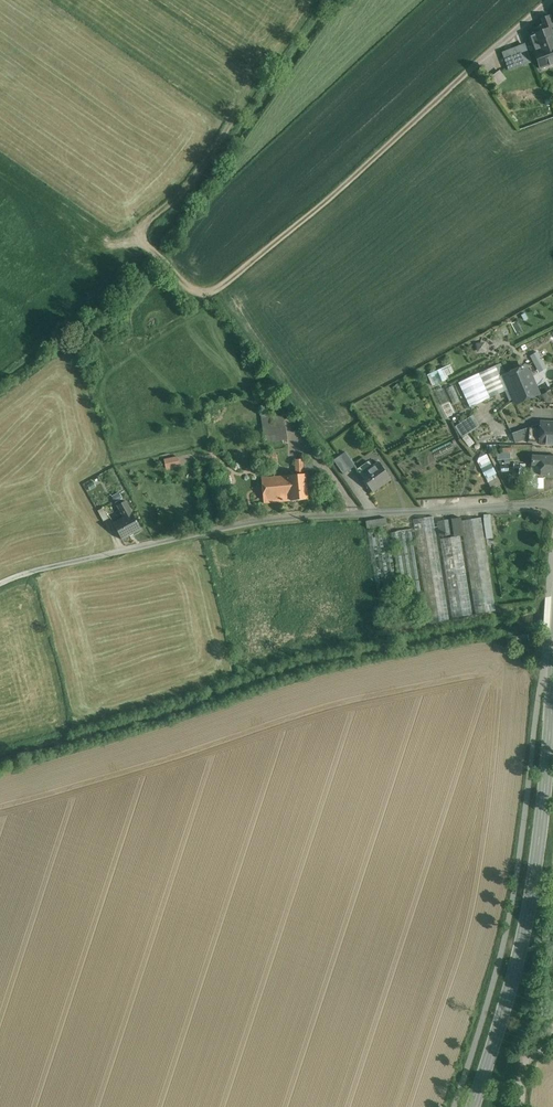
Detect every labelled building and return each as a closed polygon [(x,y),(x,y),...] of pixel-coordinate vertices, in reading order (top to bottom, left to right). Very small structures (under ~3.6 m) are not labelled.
[(542,19),(546,30),(529,36),(534,51),(552,44),(552,22),(551,16),(542,19)] [(534,51),(540,69),(552,64),(552,44),(534,51)] [(524,45),(503,53),(509,71),(531,63),(524,45)] [(500,82),(505,79),(499,70),(494,73),(500,82)] [(547,368),(538,351),(530,355),(539,371),(547,368)] [(451,363),(427,374),(433,386),(450,378),(448,375),(455,372),(451,363)] [(501,363),(495,366),(500,377),(504,375),(506,374),(501,363)] [(495,366),(478,373),(490,398),(506,390),(500,377),(495,366)] [(506,374),(504,375),(516,403),(538,394),(531,377),(530,378),(527,371),(525,372),(523,367),(522,367),(521,367),(521,368),(506,374)] [(478,373),(458,383),(470,407),(490,398),(478,373)] [(452,385),(446,388),(453,403),(460,400),(452,385)] [(283,413),(261,416),(264,441),(286,439),(283,413)] [(473,414),(455,426),(462,437),(465,436),(468,434),(481,425),(473,414)] [(541,422),(540,424),(539,444),(552,444),(552,422),(541,422)] [(540,424),(525,429),(529,438),(529,443),(539,444),(540,424)] [(525,429),(512,434),(515,443),(529,438),(525,429)] [(474,442),(468,434),(465,436),(462,438),(469,447),(474,442)] [(512,453),(511,448),(501,448),(501,453),(498,453),(498,459),(511,459),(511,453),(512,453)] [(345,452),(339,456),(349,470),(355,466),(345,452)] [(502,484),(486,454),(476,459),(492,489),(502,484)] [(540,473),(541,456),(532,455),(531,472),(540,473)] [(181,467),(178,456),(164,459),(167,471),(181,467)] [(349,470),(339,456),(333,460),(343,474),(349,470)] [(541,456),(540,473),(540,475),(552,476),(552,457),(541,456)] [(379,463),(373,467),(369,461),(357,469),(372,491),(390,479),(379,463)] [(306,474),(289,475),(289,476),(291,500),(291,501),(308,499),(306,474)] [(289,476),(263,478),(265,502),(291,500),(289,476)] [(533,479),(533,488),(543,488),(543,479),(533,479)] [(115,502),(122,498),(119,493),(112,496),(115,502)] [(124,517),(113,523),(122,540),(141,529),(132,513),(126,501),(117,506),(120,512),(122,511),(124,517)] [(109,518),(103,508),(97,511),(103,522),(109,518)] [(484,525),(492,525),(491,514),(484,514),(484,525)] [(433,516),(413,519),(429,624),(449,620),(433,516)] [(481,517),(460,521),(463,535),(475,614),(496,611),(481,517)] [(386,518),(366,521),(367,528),(387,525),(386,518)] [(460,518),(451,519),(453,535),(454,537),(460,536),(463,535),(460,521),(460,518)] [(451,519),(437,521),(439,537),(453,535),(451,519)] [(387,525),(367,528),(383,632),(403,629),(387,525)] [(396,531),(391,532),(406,628),(426,625),(411,529),(396,531)] [(454,537),(439,539),(452,618),(472,614),(460,536),(454,537)]
